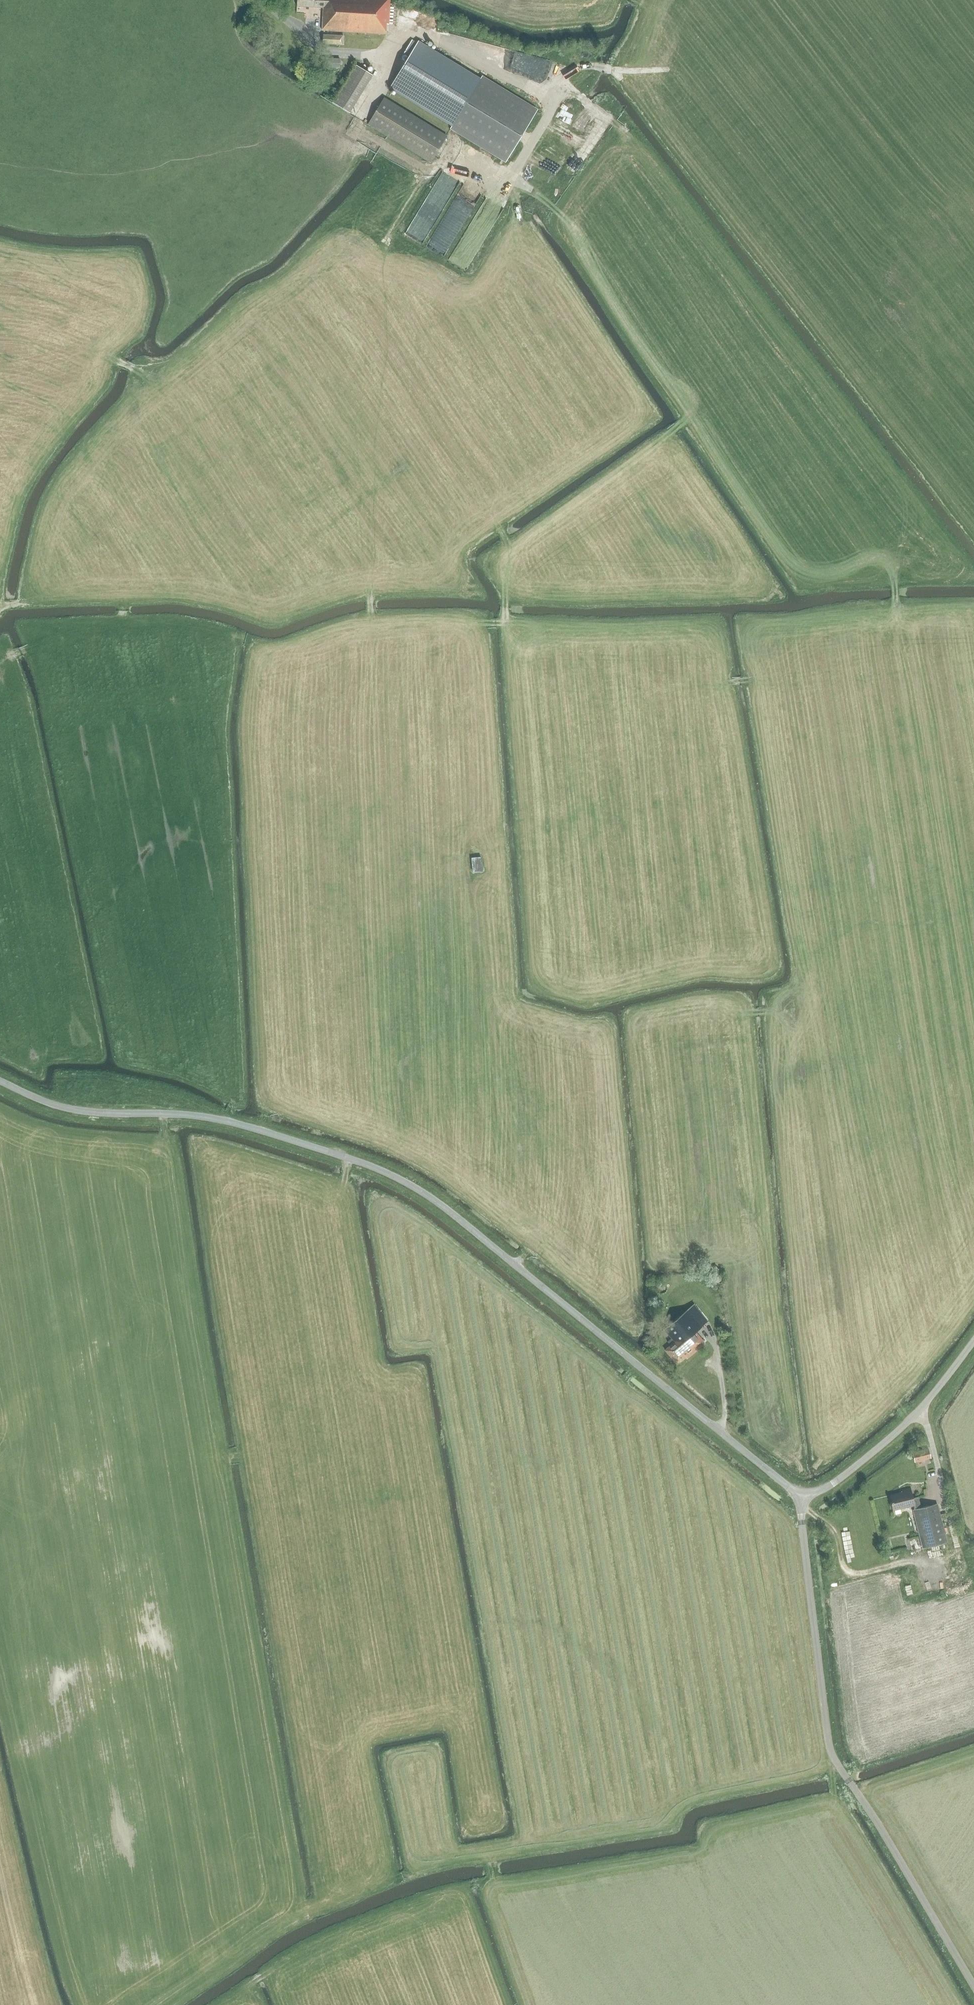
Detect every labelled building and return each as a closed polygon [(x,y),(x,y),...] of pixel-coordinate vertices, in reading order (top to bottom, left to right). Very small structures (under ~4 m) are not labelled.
[(391,0),(298,0),(297,6),(324,8),(323,31),(386,34),(387,25),(389,25),(391,0)] [(344,45),(345,35),(323,34),(322,44),(344,45)] [(506,161),(536,110),(482,77),(480,81),(412,40),(404,53),(410,57),(392,86),(454,124),(457,126),(455,130),(506,161)] [(521,54),(518,71),(545,76),(548,58),(521,54)] [(340,69),(340,57),(321,56),(320,67),(340,69)] [(372,75),(354,64),(331,102),(349,113),(372,75)] [(431,162),(447,136),(385,98),(369,124),(431,162)] [(482,857),(471,858),(473,873),(483,872),(482,857)] [(715,1274),(714,1274),(713,1275),(713,1276),(712,1276),(712,1277),(712,1278),(712,1279),(713,1280),(713,1281),(714,1282),(715,1282),(716,1283),(717,1283),(718,1282),(719,1282),(720,1281),(721,1280),(721,1279),(721,1278),(721,1277),(721,1276),(720,1275),(719,1274),(718,1274),(717,1273),(716,1273),(716,1274),(715,1274)] [(687,1358),(705,1343),(695,1332),(701,1327),(700,1327),(707,1321),(694,1304),(687,1310),(665,1329),(672,1338),(667,1341),(671,1345),(665,1350),(677,1364),(685,1357),(687,1358)] [(912,1452),(915,1462),(931,1458),(928,1448),(912,1452)] [(893,1508),(893,1510),(913,1505),(914,1509),(913,1509),(923,1548),(947,1542),(937,1503),(921,1507),(918,1497),(913,1498),(910,1488),(902,1490),(903,1492),(890,1495),(891,1502),(890,1504),(890,1507),(893,1508)]
